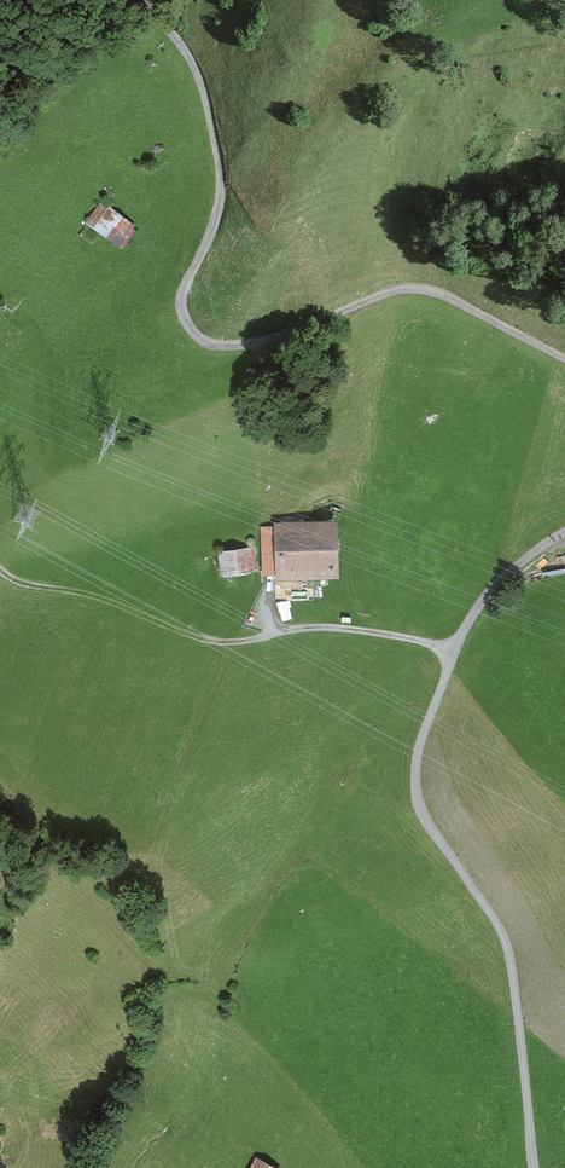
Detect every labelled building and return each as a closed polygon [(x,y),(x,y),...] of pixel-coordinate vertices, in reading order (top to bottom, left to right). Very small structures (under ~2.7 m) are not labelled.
[(131,225),(102,204),(90,220),(125,245),(135,231),(129,227),(131,225)] [(339,539),(333,540),(332,527),(262,529),(264,570),(281,570),(281,571),(334,570),(333,551),(339,550),(339,539)] [(255,547),(220,552),(223,572),(257,567),(255,547)] [(250,1167),(273,1167),(256,1158),(250,1167)]
